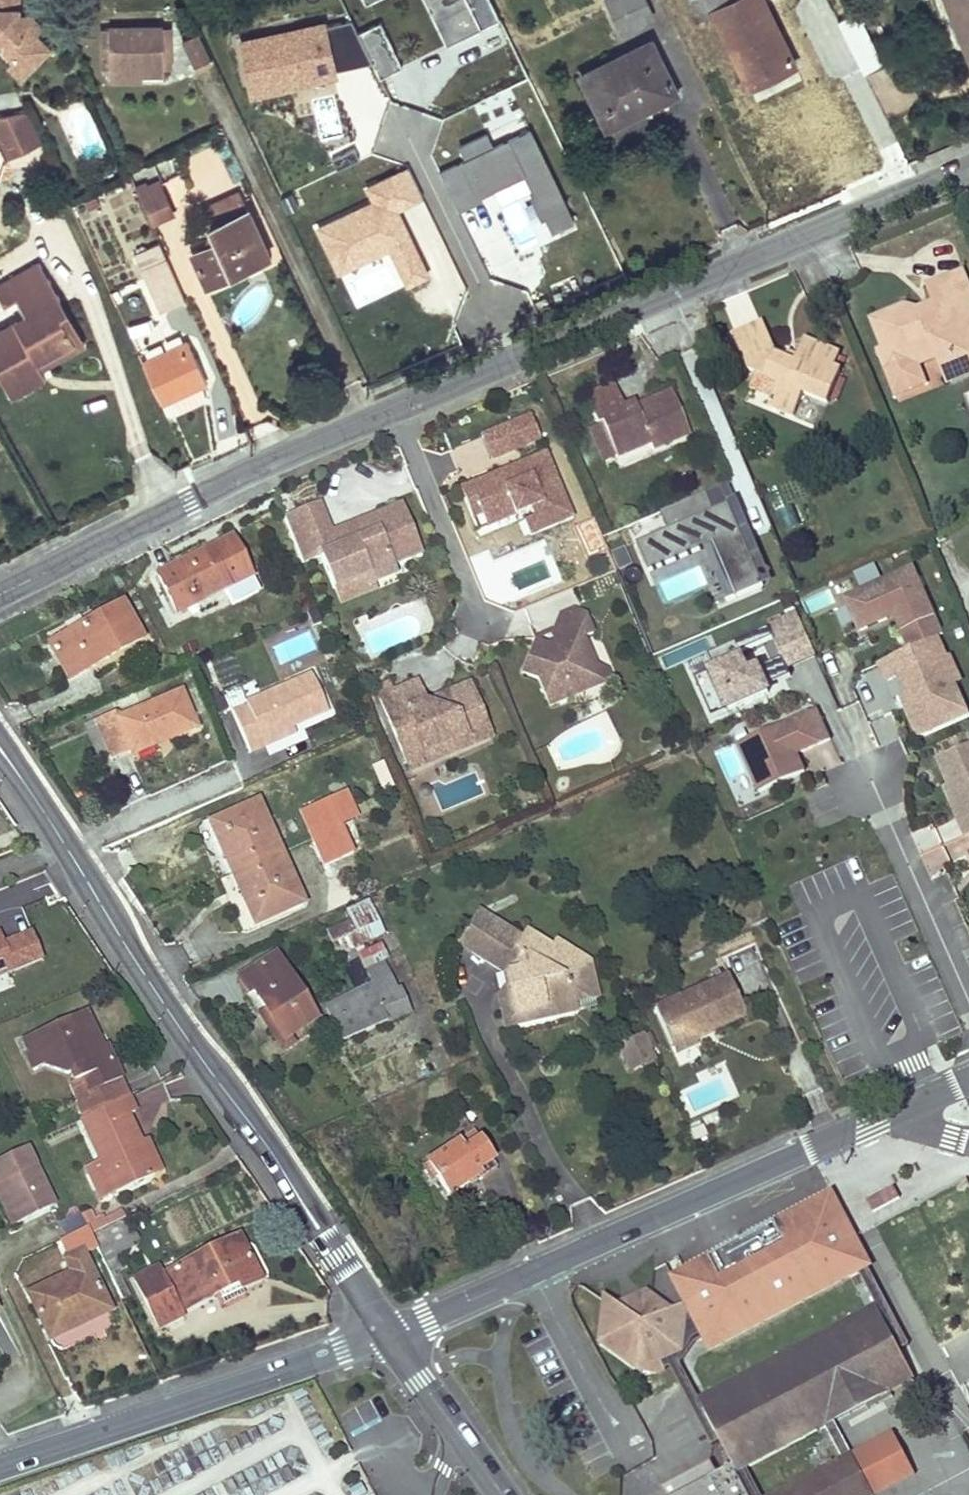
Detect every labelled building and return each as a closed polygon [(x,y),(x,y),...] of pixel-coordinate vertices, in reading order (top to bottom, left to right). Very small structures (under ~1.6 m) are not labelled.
[(2,39),(2,45),(2,50),(12,59),(26,59),(32,65),(49,47),(34,32),(31,36),(18,24),(18,13),(17,0),(0,0),(0,39),(2,39)] [(444,44),(471,32),(481,27),(499,19),(490,0),(424,0),(444,44)] [(607,4),(613,17),(633,7),(630,0),(615,0),(607,4)] [(613,17),(620,30),(652,14),(645,0),(630,0),(633,7),(613,17)] [(695,19),(711,12),(748,86),(793,64),(760,0),(685,0),(695,19)] [(968,57),(968,0),(947,0),(968,57)] [(855,11),(837,21),(864,75),(882,66),(855,11)] [(28,12),(18,13),(18,24),(31,36),(34,32),(41,25),(28,12)] [(402,67),(380,23),(360,32),(381,77),(402,67)] [(325,26),(299,31),(309,75),(334,69),(325,26)] [(161,27),(108,28),(109,68),(141,67),(141,75),(162,74),(161,27)] [(109,68),(108,28),(99,29),(99,82),(108,82),(109,68)] [(299,28),(242,40),(254,96),(311,83),(309,75),(299,31),(299,28)] [(196,34),(180,40),(193,67),(208,60),(196,34)] [(579,76),(595,107),(604,102),(611,116),(650,97),(654,105),(676,93),(650,41),(579,76)] [(12,59),(7,65),(20,77),(32,65),(26,59),(12,59)] [(109,68),(108,82),(142,81),(141,75),(141,67),(109,68)] [(604,102),(595,107),(606,129),(654,105),(650,97),(611,116),(604,102)] [(27,110),(0,115),(0,148),(5,159),(41,142),(27,110)] [(441,171),(457,205),(459,210),(483,198),(481,193),(524,173),(533,193),(530,195),(541,218),(544,217),(550,229),(572,219),(546,163),(530,129),(493,146),(486,131),(459,144),(466,158),(441,171)] [(340,271),(387,249),(406,287),(431,275),(412,237),(399,208),(422,197),(415,182),(408,167),(366,187),(373,202),(319,227),(340,271)] [(157,183),(137,192),(150,222),(170,213),(157,183)] [(214,239),(191,249),(209,288),(214,285),(212,279),(261,257),(264,262),(270,259),(238,192),(201,209),(212,232),(214,239)] [(212,232),(188,244),(191,249),(214,239),(212,232)] [(134,255),(158,310),(184,299),(159,244),(134,255)] [(212,279),(214,285),(264,262),(261,257),(212,279)] [(39,368),(33,359),(41,354),(43,357),(72,340),(50,299),(57,295),(38,262),(0,284),(0,301),(2,305),(14,299),(23,317),(0,330),(0,379),(10,397),(44,377),(39,368)] [(870,318),(900,393),(928,382),(917,354),(925,350),(939,355),(940,356),(951,359),(956,373),(968,367),(968,311),(967,306),(968,305),(968,294),(960,272),(928,284),(933,299),(938,311),(920,318),(908,315),(904,304),(870,318)] [(72,340),(43,357),(46,364),(84,342),(57,295),(50,299),(72,340)] [(914,307),(904,304),(908,315),(920,318),(938,311),(933,299),(914,307)] [(748,370),(763,375),(778,382),(773,396),(770,405),(795,415),(805,393),(828,402),(841,370),(833,368),(839,353),(804,338),(797,356),(795,363),(772,353),(775,348),(774,347),(763,321),(732,333),(748,370)] [(188,342),(142,363),(160,402),(205,381),(188,342)] [(797,356),(774,347),(775,348),(772,353),(795,363),(797,356)] [(33,359),(39,368),(46,364),(43,357),(41,354),(33,359)] [(940,356),(950,380),(968,373),(968,367),(956,373),(951,359),(940,356)] [(763,375),(757,389),(773,396),(778,382),(763,375)] [(584,394),(590,408),(619,396),(613,383),(584,394)] [(619,396),(590,408),(596,422),(601,420),(616,456),(650,443),(652,447),(688,433),(671,392),(655,398),(657,402),(636,410),(635,406),(625,410),(619,396)] [(655,398),(635,406),(636,410),(657,402),(655,398)] [(519,448),(541,438),(532,416),(509,426),(519,448)] [(601,420),(596,422),(589,426),(603,462),(616,456),(601,420)] [(519,448),(509,426),(483,437),(492,459),(519,448)] [(574,518),(546,452),(470,485),(484,518),(511,506),(516,516),(522,514),(532,510),(541,532),(574,518)] [(770,581),(727,481),(705,491),(713,509),(728,503),(763,585),(770,581)] [(511,506),(484,518),(470,485),(461,488),(479,532),(516,516),(511,506)] [(705,491),(650,514),(657,532),(626,546),(638,574),(694,551),(703,547),(726,600),(763,585),(728,503),(713,509),(705,491)] [(319,503),(284,517),(303,563),(322,555),(335,589),(369,575),(372,583),(396,573),(392,564),(421,552),(400,503),(331,531),(319,503)] [(522,514),(531,536),(541,532),(532,510),(522,514)] [(232,538),(158,574),(176,610),(250,574),(232,538)] [(616,571),(631,566),(625,546),(610,551),(616,571)] [(726,600),(703,547),(694,551),(717,604),(726,600)] [(943,633),(913,567),(845,597),(859,630),(888,617),(885,612),(892,609),(894,614),(909,648),(937,636),(943,633)] [(369,575),(335,589),(342,604),(375,590),(372,583),(369,575)] [(120,604),(50,642),(69,677),(138,638),(120,604)] [(894,614),(892,609),(885,612),(888,617),(894,614)] [(585,639),(584,636),(592,633),(584,614),(571,610),(558,615),(553,631),(563,635),(566,644),(553,649),(535,642),(523,673),(539,679),(550,706),(585,692),(590,678),(599,674),(585,639)] [(797,614),(708,653),(714,669),(694,677),(706,703),(721,696),(727,710),(769,691),(766,686),(763,678),(787,667),(816,654),(797,614)] [(563,635),(553,631),(534,639),(535,642),(553,649),(566,644),(563,635)] [(968,713),(954,683),(947,686),(936,662),(947,657),(937,636),(909,648),(880,661),(888,680),(904,674),(915,699),(905,704),(919,734),(968,713)] [(763,678),(766,686),(790,675),(787,667),(763,678)] [(610,681),(606,671),(599,674),(590,678),(585,692),(610,681)] [(267,744),(264,736),(292,724),(326,709),(312,674),(232,708),(250,750),(267,744)] [(492,737),(470,685),(425,703),(417,683),(394,692),(389,681),(375,687),(380,698),(403,753),(423,745),(426,752),(444,744),(449,755),(492,737)] [(115,710),(95,719),(110,757),(130,748),(156,738),(158,743),(196,727),(181,691),(118,717),(115,710)] [(721,696),(706,703),(712,716),(727,710),(721,696)] [(804,771),(796,753),(831,738),(817,707),(737,743),(758,791),(804,771)] [(871,722),(882,745),(902,736),(891,712),(871,722)] [(110,757),(95,719),(85,723),(100,761),(110,757)] [(292,724),(264,736),(267,744),(295,731),(292,724)] [(156,738),(130,748),(133,754),(158,743),(156,738)] [(736,803),(755,796),(734,743),(716,749),(736,803)] [(411,771),(449,755),(444,744),(426,752),(423,745),(403,753),(411,771)] [(936,758),(948,785),(963,819),(958,821),(965,836),(968,834),(968,744),(936,758)] [(963,819),(948,785),(944,787),(958,821),(963,819)] [(300,809),(313,838),(340,826),(327,797),(300,809)] [(208,822),(231,874),(280,852),(258,801),(208,822)] [(352,820),(340,826),(346,841),(359,836),(352,820)] [(340,826),(313,838),(324,864),(351,853),(346,841),(340,826)] [(933,829),(916,831),(918,847),(935,845),(933,829)] [(280,852),(231,874),(253,925),(303,904),(280,852)] [(328,933),(318,937),(322,947),(357,932),(361,941),(383,932),(369,899),(346,909),(350,918),(327,928),(328,933)] [(459,944),(472,952),(492,920),(479,912),(459,944)] [(590,963),(557,942),(553,948),(528,933),(523,939),(492,920),(472,952),(510,976),(513,988),(505,990),(500,998),(504,1014),(542,1005),(545,1018),(575,1010),(573,1002),(597,996),(590,963)] [(0,950),(0,978),(10,974),(37,962),(27,938),(0,950)] [(389,959),(382,943),(359,954),(366,969),(389,959)] [(254,992),(266,1011),(284,1037),(287,1035),(317,1017),(276,954),(238,978),(249,994),(254,992)] [(745,1013),(727,973),(654,1006),(670,1043),(711,1025),(713,1028),(745,1013)] [(389,978),(326,1007),(331,1019),(342,1042),(409,1013),(398,991),(394,992),(389,978)] [(542,1005),(504,1014),(507,1027),(545,1018),(542,1005)] [(284,1037),(266,1011),(259,1015),(282,1050),(293,1043),(287,1035),(284,1037)] [(85,1013),(67,1020),(73,1034),(91,1026),(85,1013)] [(73,1034),(67,1020),(23,1041),(29,1055),(25,1057),(33,1073),(45,1067),(67,1076),(72,1074),(80,1092),(88,1089),(93,1099),(78,1106),(84,1120),(128,1100),(120,1082),(123,1081),(107,1046),(102,1048),(92,1053),(89,1044),(97,1040),(91,1026),(73,1034)] [(711,1025),(670,1043),(675,1053),(696,1043),(694,1039),(714,1030),(713,1028),(711,1025)] [(642,1037),(631,1042),(641,1065),(653,1060),(642,1037)] [(102,1048),(97,1040),(89,1044),(92,1053),(102,1048)] [(631,1042),(620,1047),(630,1070),(641,1065),(631,1042)] [(84,1120),(82,1121),(101,1162),(116,1195),(155,1177),(140,1144),(128,1117),(135,1114),(128,1100),(84,1120)] [(428,1163),(430,1166),(436,1175),(449,1196),(450,1195),(477,1177),(480,1181),(497,1170),(473,1133),(428,1163)] [(147,1141),(140,1144),(155,1177),(162,1174),(147,1141)] [(0,1166),(0,1179),(20,1220),(53,1204),(28,1153),(0,1166)] [(116,1195),(101,1162),(86,1169),(100,1202),(116,1195)] [(436,1175),(430,1166),(425,1169),(431,1178),(436,1175)] [(0,1179),(0,1201),(11,1224),(20,1220),(0,1179)] [(887,1192),(873,1199),(880,1211),(894,1203),(887,1192)] [(798,1206),(764,1224),(795,1285),(832,1266),(827,1257),(825,1257),(798,1206)] [(89,1213),(81,1217),(87,1230),(91,1237),(107,1229),(104,1222),(102,1219),(94,1222),(89,1213)] [(120,1214),(104,1222),(107,1229),(124,1220),(120,1214)] [(123,1223),(102,1234),(111,1253),(133,1243),(123,1223)] [(754,1232),(678,1266),(696,1300),(770,1268),(754,1232)] [(159,1270),(135,1281),(158,1329),(182,1318),(181,1314),(237,1286),(240,1291),(259,1282),(238,1240),(162,1276),(159,1270)] [(72,1275),(26,1297),(47,1341),(110,1312),(83,1254),(66,1262),(72,1275)] [(678,1266),(677,1267),(690,1296),(693,1302),(696,1300),(678,1266)] [(629,1315),(618,1307),(606,1297),(602,1302),(599,1335),(604,1345),(631,1366),(638,1368),(640,1363),(651,1365),(673,1355),(681,1345),(684,1311),(683,1308),(682,1307),(681,1306),(667,1312),(665,1307),(665,1306),(651,1296),(647,1295),(644,1295),(643,1309),(629,1315)] [(644,1295),(618,1307),(629,1315),(643,1309),(644,1295)] [(690,1296),(665,1307),(667,1312),(681,1306),(682,1307),(693,1302),(690,1296)] [(732,1466),(717,1474),(736,1474),(825,1427),(834,1423),(914,1380),(875,1306),(697,1399),(704,1411),(689,1419),(700,1440),(715,1433),(732,1466)] [(851,1456),(834,1423),(825,1427),(842,1459),(775,1494),(872,1494),(851,1456)] [(851,1456),(872,1494),(880,1494),(914,1476),(893,1433),(851,1456)] [(717,1474),(711,1462),(649,1494),(747,1494),(736,1474),(717,1474)]
